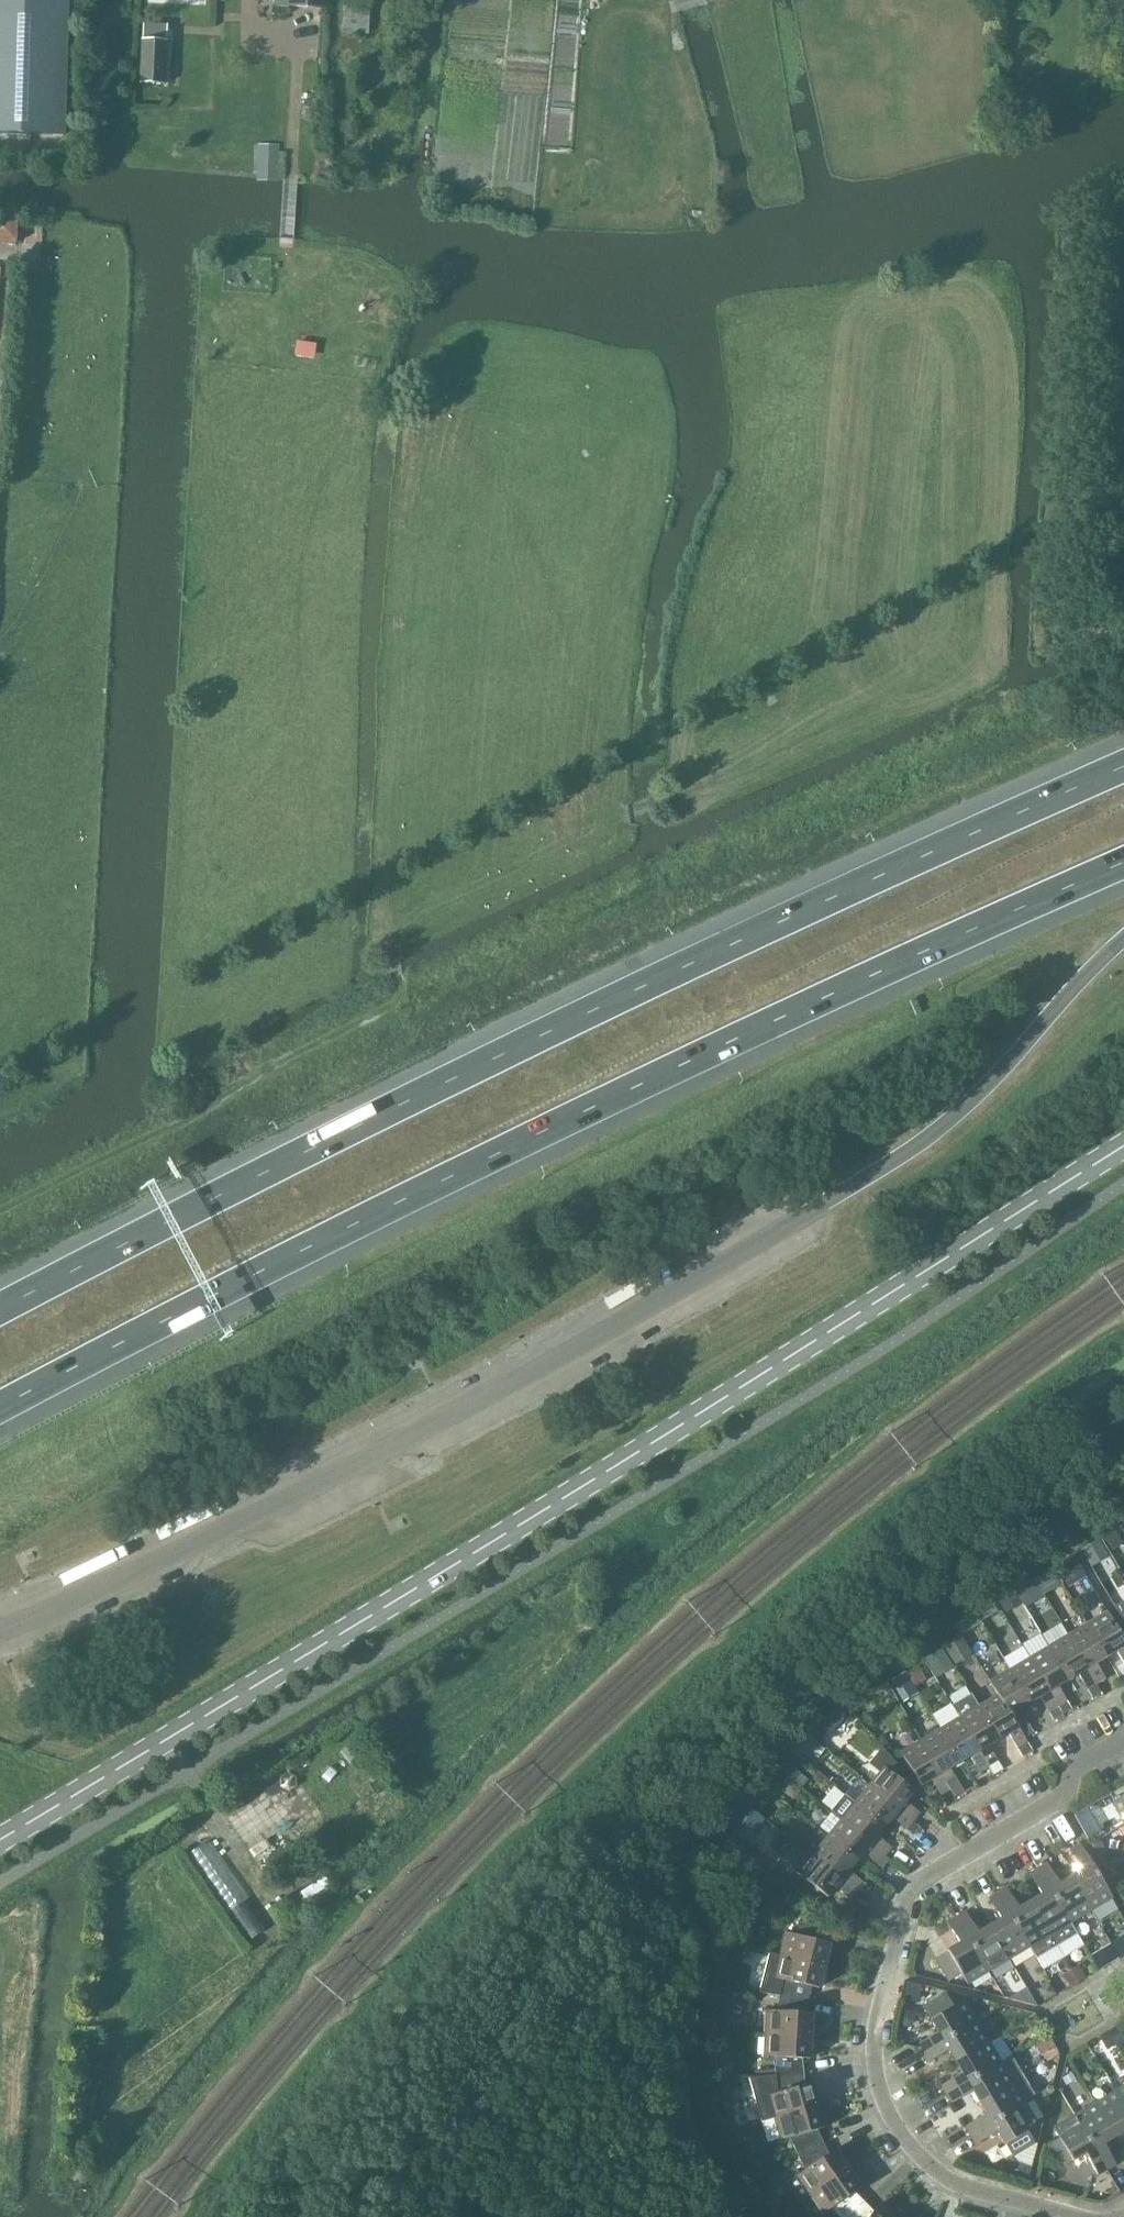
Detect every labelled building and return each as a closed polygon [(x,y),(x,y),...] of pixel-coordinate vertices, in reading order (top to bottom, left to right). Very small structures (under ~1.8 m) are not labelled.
[(62,137),(66,0),(0,0),(0,135),(62,137)] [(288,7),(326,10),(327,0),(289,0),(288,7)] [(341,34),(368,36),(370,0),(344,0),(341,34)] [(167,41),(143,40),(141,84),(165,85),(167,41)] [(0,214),(0,243),(17,244),(19,215),(0,214)] [(1116,1531),(1105,1538),(1112,1551),(1123,1544),(1116,1531)] [(1101,1539),(1083,1549),(1093,1567),(1111,1556),(1101,1539)] [(1073,1557),(1056,1567),(1064,1580),(1081,1570),(1073,1557)] [(1055,1568),(1037,1578),(1045,1593),(1063,1583),(1055,1568)] [(1015,1592),(999,1602),(1006,1613),(1021,1604),(1015,1592)] [(1115,1607),(1123,1622),(1123,1602),(1115,1607)] [(993,1604),(978,1614),(982,1621),(998,1611),(993,1604)] [(71,1606),(52,1614),(56,1624),(75,1616),(71,1606)] [(1107,1657),(1117,1651),(1123,1663),(1123,1639),(1107,1612),(1087,1624),(1107,1657)] [(1097,1663),(1107,1657),(1087,1624),(1068,1635),(1097,1684),(1106,1678),(1097,1663)] [(1088,1689),(1097,1684),(1068,1635),(1049,1647),(1068,1680),(1078,1674),(1088,1689)] [(963,1637),(946,1647),(956,1664),(973,1654),(963,1637)] [(1058,1686),(1068,1680),(1049,1647),(1030,1658),(1058,1707),(1068,1701),(1058,1686)] [(943,1649),(926,1659),(937,1677),(954,1667),(943,1649)] [(1049,1712),(1058,1707),(1030,1658),(1010,1670),(1030,1703),(1040,1697),(1049,1712)] [(919,1668),(910,1673),(917,1685),(926,1680),(919,1668)] [(990,1682),(998,1695),(999,1694),(1020,1730),(1020,1729),(1029,1724),(1020,1709),(1030,1703),(1010,1670),(990,1682)] [(907,1673),(892,1682),(898,1692),(913,1683),(907,1673)] [(1097,1684),(1088,1689),(1093,1698),(1102,1692),(1097,1684)] [(1020,1729),(1020,1730),(999,1694),(998,1695),(979,1706),(999,1739),(1009,1733),(1018,1749),(1028,1743),(1025,1738),(1020,1729)] [(999,1739),(979,1706),(972,1695),(953,1706),(960,1718),(989,1766),(998,1760),(989,1745),(999,1739)] [(1068,1701),(1058,1707),(1063,1714),(1072,1709),(1068,1701)] [(840,1703),(830,1712),(840,1723),(850,1714),(840,1703)] [(1058,1707),(1049,1712),(1054,1720),(1063,1714),(1058,1707)] [(979,1772),(989,1766),(960,1718),(941,1729),(960,1762),(970,1756),(979,1772)] [(1029,1724),(1020,1729),(1025,1738),(1034,1733),(1029,1724)] [(921,1741),(950,1789),(955,1797),(964,1791),(959,1783),(950,1768),(960,1762),(941,1729),(938,1731),(934,1728),(925,1733),(926,1738),(921,1741)] [(941,1795),(950,1789),(921,1741),(901,1753),(912,1770),(921,1786),(932,1779),(941,1795)] [(1028,1743),(1018,1749),(1023,1757),(1033,1751),(1028,1743)] [(797,1744),(793,1749),(801,1756),(805,1751),(797,1744)] [(869,1765),(880,1773),(870,1785),(913,1821),(920,1812),(907,1801),(915,1791),(902,1781),(906,1776),(883,1748),(869,1765)] [(998,1760),(989,1766),(994,1775),(1003,1769),(998,1760)] [(789,1775),(788,1776),(794,1781),(800,1773),(795,1769),(789,1775)] [(912,1770),(906,1775),(918,1789),(921,1786),(912,1770)] [(771,1773),(763,1783),(771,1789),(779,1779),(771,1773)] [(800,1773),(794,1781),(802,1787),(808,1780),(800,1773)] [(906,1776),(902,1781),(915,1791),(918,1789),(906,1775),(906,1776)] [(761,1784),(749,1800),(762,1811),(775,1795),(761,1784)] [(913,1821),(870,1785),(856,1802),(885,1827),(893,1818),(906,1829),(913,1821)] [(892,1847),(878,1836),(885,1827),(856,1802),(855,1803),(845,1795),(832,1811),(842,1819),(841,1820),(871,1844),(885,1855),(892,1847)] [(1123,1823),(1123,1796),(1112,1803),(1123,1823)] [(745,1803),(728,1824),(740,1833),(756,1812),(745,1803)] [(269,1915),(205,1811),(185,1824),(249,1928),(269,1915)] [(885,1855),(871,1844),(841,1820),(840,1821),(830,1813),(819,1826),(829,1834),(828,1836),(827,1837),(857,1862),(864,1853),(878,1864),(885,1855)] [(913,1821),(906,1829),(912,1834),(919,1825),(913,1821)] [(857,1862),(827,1837),(813,1854),(856,1890),(863,1882),(850,1871),(857,1862)] [(1100,1840),(1093,1844),(1104,1863),(1111,1859),(1100,1840)] [(1070,1850),(1083,1870),(1072,1877),(1091,1911),(1113,1898),(1080,1844),(1070,1850)] [(856,1890),(813,1854),(806,1849),(791,1867),(828,1897),(836,1887),(850,1898),(856,1890)] [(885,1855),(878,1864),(884,1868),(890,1860),(885,1855)] [(326,1859),(302,1878),(310,1887),(333,1869),(326,1859)] [(1048,1863),(1039,1868),(1071,1923),(1091,1911),(1072,1877),(1060,1884),(1048,1863)] [(1031,1901),(1057,1946),(1078,1934),(1071,1923),(1039,1868),(1030,1874),(1042,1895),(1031,1901)] [(998,1893),(1030,1947),(1037,1958),(1057,1946),(1031,1901),(1019,1908),(1007,1887),(998,1893)] [(1001,1919),(990,1926),(1010,1959),(1030,1947),(998,1893),(989,1898),(1001,1919)] [(818,1905),(815,1912),(823,1915),(825,1908),(818,1905)] [(989,1971),(1010,1959),(990,1926),(978,1933),(966,1912),(957,1917),(989,1971)] [(968,1984),(989,1971),(957,1917),(948,1922),(960,1943),(948,1950),(949,1951),(936,1959),(949,1982),(962,1974),(968,1984)] [(781,1955),(825,1966),(831,1944),(841,1947),(845,1933),(799,1922),(795,1935),(786,1933),(781,1955)] [(720,1941),(717,1955),(728,1957),(731,1944),(728,1943),(720,1941)] [(760,1992),(780,1995),(809,1999),(812,1986),(820,1988),(825,1966),(781,1955),(770,1952),(760,1992)] [(1080,1965),(1071,1970),(1078,1981),(1086,1976),(1080,1965)] [(1071,1970),(1063,1975),(1070,1986),(1078,1981),(1071,1970)] [(907,1982),(903,1999),(919,2003),(923,1986),(907,1982)] [(1050,1983),(1039,1990),(1045,2000),(1056,1994),(1050,1983)] [(1010,1987),(1007,1999),(1019,2002),(1022,1990),(1010,1987)] [(1007,1999),(1019,2002),(1037,2007),(1037,2006),(1026,1988),(1007,1999)] [(923,2054),(977,2021),(964,2000),(954,2006),(946,1993),(924,2007),(931,2019),(931,2020),(938,2032),(917,2045),(923,2054)] [(809,1999),(780,1995),(777,2011),(767,2010),(766,2033),(812,2036),(813,2013),(805,2012),(809,1999)] [(1036,2016),(1028,2021),(1034,2030),(1042,2025),(1036,2016)] [(977,2021),(923,2054),(928,2063),(949,2050),(955,2062),(989,2042),(977,2021)] [(1110,2032),(1117,2044),(1123,2040),(1123,2037),(1118,2027),(1110,2032)] [(776,2075),(804,2072),(803,2059),(810,2059),(812,2036),(766,2033),(764,2056),(774,2057),(776,2075)] [(1109,2033),(1100,2038),(1107,2050),(1116,2045),(1109,2033)] [(1048,2035),(1035,2043),(1042,2054),(1055,2047),(1048,2035)] [(989,2042),(955,2062),(962,2073),(942,2085),(947,2094),(1001,2062),(989,2042)] [(980,2102),(1013,2082),(1001,2062),(947,2094),(952,2103),(973,2091),(980,2102)] [(804,2072),(776,2075),(778,2093),(768,2095),(775,2118),(819,2105),(813,2083),(805,2085),(804,2072)] [(1072,2073),(1063,2078),(1067,2085),(1076,2079),(1072,2073)] [(1013,2082),(980,2102),(987,2114),(966,2126),(971,2135),(1025,2103),(1013,2082)] [(1116,2091),(1096,2103),(1116,2137),(1123,2132),(1123,2104),(1116,2091)] [(1025,2103),(971,2135),(976,2144),(997,2132),(1005,2144),(1013,2156),(1036,2143),(1028,2130),(1038,2124),(1025,2103)] [(1075,2115),(1108,2170),(1117,2164),(1104,2144),(1116,2137),(1096,2103),(1075,2115)] [(825,2127),(819,2105),(775,2118),(781,2140),(790,2137),(798,2154),(823,2142),(818,2130),(825,2127)] [(1108,2170),(1075,2115),(1054,2128),(1060,2138),(1047,2146),(1061,2168),(1073,2161),(1074,2162),(1086,2154),(1099,2175),(1108,2170)] [(823,2142),(798,2154),(805,2170),(797,2175),(810,2194),(848,2169),(835,2149),(829,2154),(823,2142)] [(759,2159),(750,2163),(754,2172),(763,2167),(759,2159)] [(1020,2163),(1015,2179),(1028,2183),(1032,2166),(1020,2163)] [(810,2194),(823,2214),(831,2208),(840,2216),(848,2216),(864,2202),(855,2192),(861,2188),(848,2169),(810,2194)] [(764,2172),(754,2176),(759,2186),(765,2183),(767,2178),(764,2172)] [(878,2205),(874,2211),(864,2202),(848,2216),(894,2216),(878,2205)]
